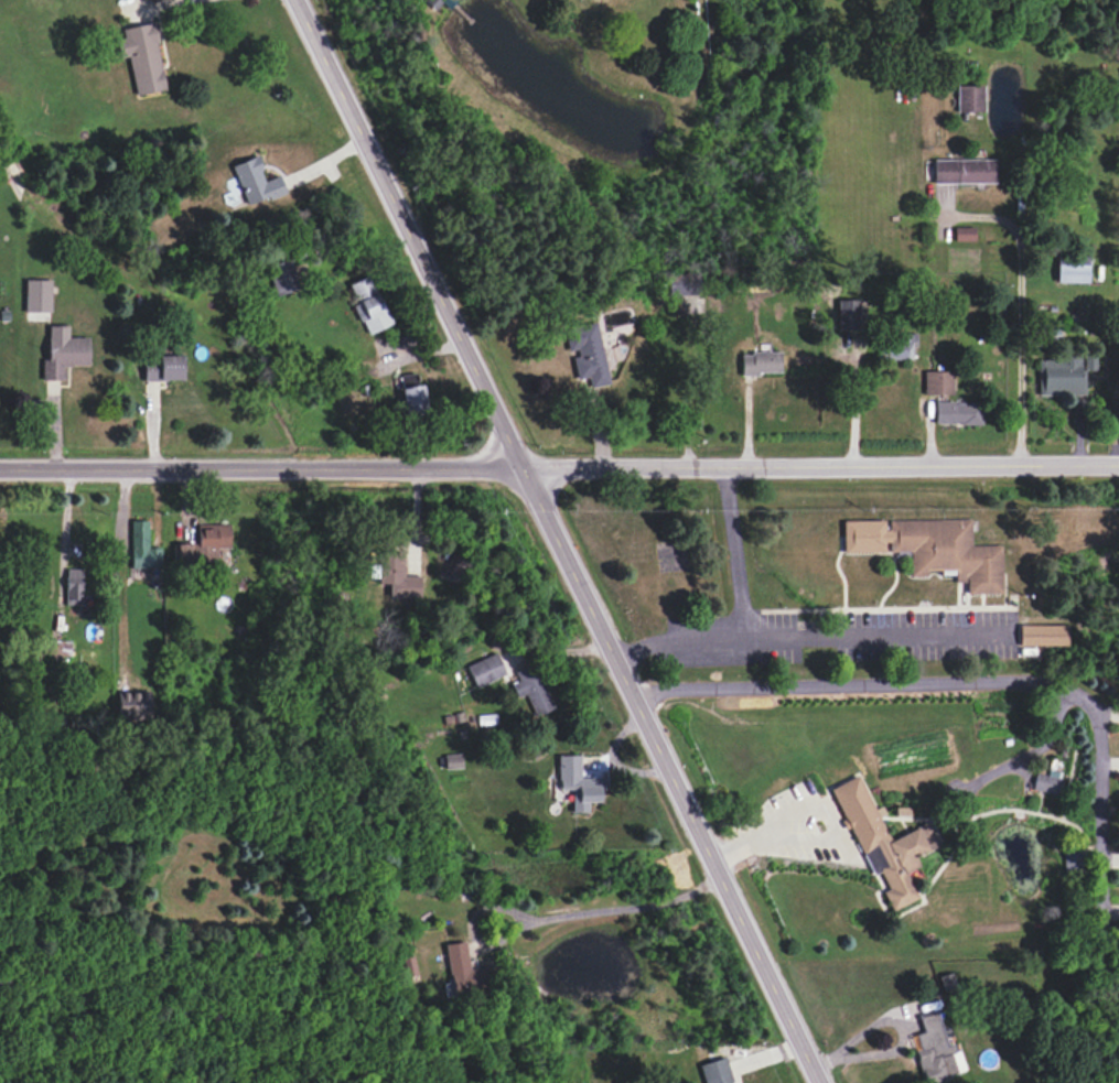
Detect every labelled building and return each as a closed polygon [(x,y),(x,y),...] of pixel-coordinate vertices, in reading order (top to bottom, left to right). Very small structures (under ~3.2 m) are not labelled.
[(135,95),(166,89),(153,22),(122,28),(123,38),(116,39),(119,58),(128,57),(135,95)] [(983,112),(983,85),(956,86),(957,112),(983,112)] [(248,206),(285,192),(278,175),(266,180),(256,156),(231,165),(248,206)] [(933,183),(995,183),(994,159),(933,159),(933,183)] [(974,227),(954,227),(954,241),(974,241),(974,227)] [(1056,282),(1087,282),(1088,254),(1057,254),(1056,282)] [(297,291),(292,260),(268,264),(273,295),(297,291)] [(696,296),(697,274),(669,273),(668,295),(696,296)] [(366,335),(391,324),(369,275),(349,284),(356,302),(353,303),(366,335)] [(51,280),(25,279),(24,311),(50,312),(51,280)] [(837,300),(838,330),(859,329),(858,299),(837,300)] [(564,327),(567,350),(576,349),(577,356),(572,357),(575,379),(587,377),(589,387),(606,385),(598,322),(564,327)] [(88,337),(68,337),(68,326),(48,326),(48,359),(41,359),(41,380),(64,380),(64,365),(88,365),(88,337)] [(914,359),(915,333),(899,333),(899,340),(887,340),(886,359),(914,359)] [(780,352),(741,352),(741,374),(781,373),(780,352)] [(1038,396),(1085,394),(1084,370),(1096,370),(1096,354),(1082,354),(1082,356),(1037,358),(1038,396)] [(182,380),(182,357),(143,357),(143,381),(182,380)] [(952,395),(953,371),(924,370),(924,394),(952,395)] [(403,414),(425,412),(423,384),(416,384),(415,374),(401,375),(403,414)] [(982,403),(934,402),(934,424),(982,424),(982,403)] [(843,552),(910,551),(910,576),(926,576),(926,570),(954,570),(954,582),(966,582),(966,594),(1001,593),(1000,545),(971,545),(970,519),(886,520),(842,520),(843,552)] [(130,520),(132,567),(161,567),(160,547),(148,548),(148,520),(130,520)] [(230,524),(198,524),(198,562),(217,562),(217,547),(229,547),(230,524)] [(173,543),(174,564),(196,564),(195,543),(173,543)] [(389,597),(420,596),(420,575),(403,575),(403,551),(377,552),(378,584),(389,583),(389,597)] [(81,605),(82,569),(66,568),(65,605),(81,605)] [(1067,645),(1066,624),(1019,625),(1019,645),(1067,645)] [(475,687),(505,675),(496,653),(466,665),(475,687)] [(517,697),(525,694),(535,716),(553,709),(533,664),(514,672),(518,680),(511,683),(517,697)] [(148,690),(117,691),(118,716),(149,715),(148,690)] [(444,755),(446,768),(462,767),(461,754),(444,755)] [(580,755),(558,755),(557,790),(572,790),(571,812),(587,812),(587,802),(600,802),(600,789),(604,789),(604,777),(580,777),(580,755)] [(1056,794),(1060,772),(1048,770),(1047,775),(1034,773),(1031,789),(1056,794)] [(889,839),(879,816),(878,817),(860,774),(829,788),(847,828),(850,827),(871,875),(879,871),(887,888),(882,891),(890,910),(918,898),(906,872),(919,866),(915,856),(939,846),(929,822),(889,839)] [(1063,871),(1079,871),(1079,851),(1062,851),(1063,871)] [(445,943),(451,993),(488,988),(485,966),(468,968),(465,941),(445,943)] [(399,958),(406,986),(418,983),(411,956),(399,958)] [(955,986),(950,972),(939,977),(944,990),(955,986)] [(956,1042),(946,1044),(936,1009),(917,1015),(922,1031),(914,1034),(919,1049),(914,1050),(924,1082),(929,1082),(965,1073),(956,1042)]
